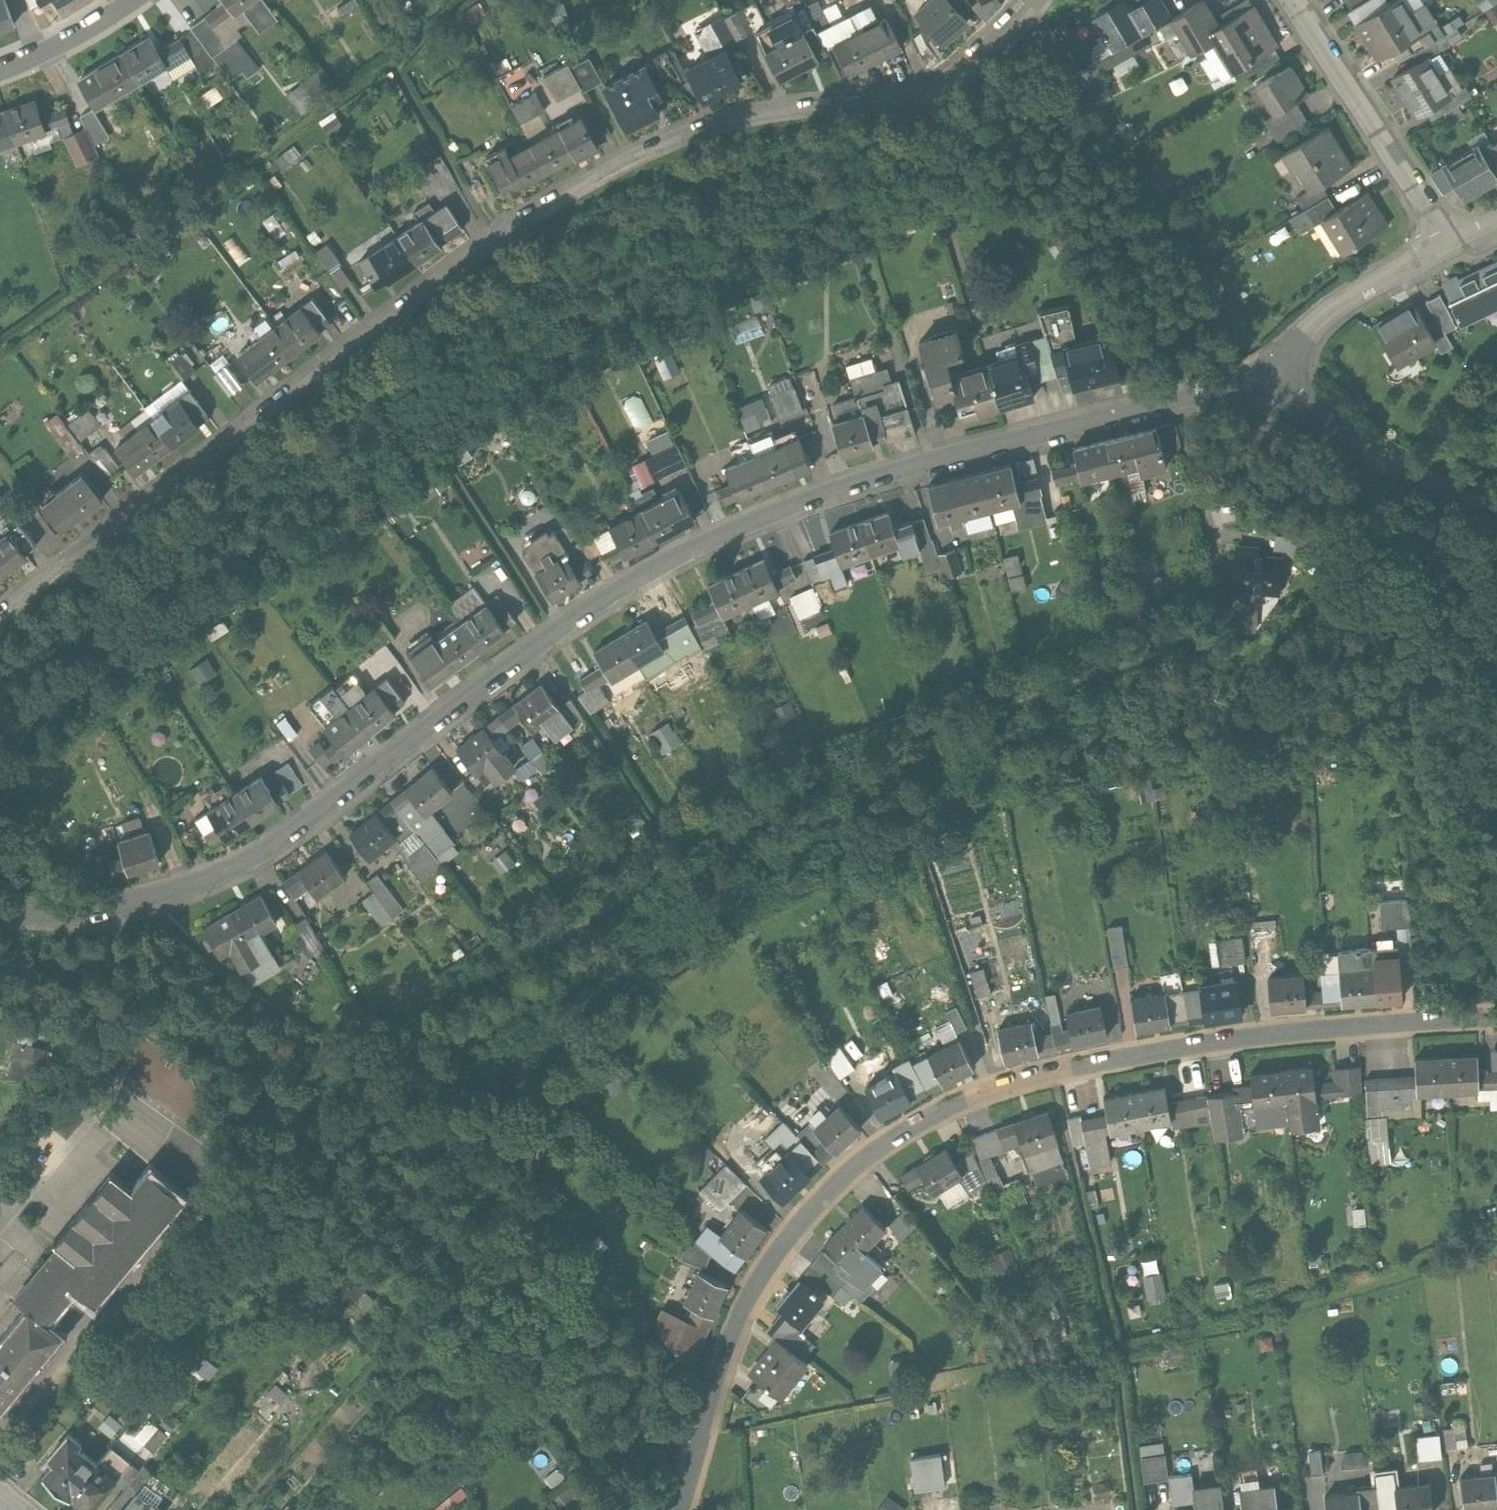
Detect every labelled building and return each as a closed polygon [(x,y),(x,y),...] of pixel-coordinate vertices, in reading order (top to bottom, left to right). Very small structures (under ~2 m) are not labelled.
[(5,0),(0,0),(0,31),(15,25),(5,0)] [(225,2),(206,16),(215,29),(243,8),(254,0),(223,0),(225,2)] [(243,8),(259,31),(277,18),(264,0),(254,0),(243,8)] [(917,16),(944,48),(973,24),(953,0),(937,0),(917,16)] [(983,0),(980,0),(974,6),(987,21),(1004,4),(1000,0),(989,0),(986,3),(983,0)] [(1093,21),(1112,53),(1171,19),(1160,0),(1152,0),(1129,13),(1123,3),(1093,21)] [(1351,12),(1370,0),(1343,0),(1351,12)] [(1401,0),(1394,0),(1356,23),(1379,61),(1406,44),(1422,34),(1422,33),(1430,28),(1436,39),(1444,35),(1425,3),(1409,13),(1401,0)] [(1203,1),(1171,19),(1177,30),(1192,55),(1205,49),(1223,79),(1244,67),(1274,50),(1277,48),(1253,5),(1217,26),(1203,1)] [(743,12),(752,31),(766,25),(756,5),(743,12)] [(835,46),(878,23),(869,8),(817,36),(825,51),(835,46)] [(726,20),(737,42),(754,34),(752,31),(743,12),(726,20)] [(817,36),(804,12),(756,37),(781,85),(812,69),(811,66),(828,58),(825,51),(817,36)] [(206,16),(191,27),(195,33),(206,48),(213,57),(225,48),(219,41),(222,39),(215,29),(206,16)] [(732,57),(730,51),(739,46),(737,42),(726,20),(725,18),(696,33),(698,36),(699,35),(712,58),(689,71),(694,79),(705,100),(736,84),(734,81),(743,76),(739,69),(741,63),(738,58),(732,57)] [(901,48),(885,19),(878,23),(835,46),(851,75),(901,48)] [(1099,76),(1177,30),(1171,19),(1112,53),(1081,71),(1086,81),(1087,82),(1099,76)] [(1436,39),(1430,28),(1422,33),(1422,34),(1406,44),(1412,54),(1415,52),(1436,39)] [(195,33),(180,42),(190,58),(206,48),(195,33)] [(225,48),(213,57),(232,81),(243,73),(249,81),(263,70),(238,38),(225,48)] [(123,56),(140,83),(167,65),(170,70),(190,58),(180,42),(178,39),(158,51),(150,39),(123,56)] [(1443,51),(1436,39),(1415,52),(1421,63),(1428,59),(1428,60),(1443,51)] [(1280,60),(1274,50),(1244,67),(1251,77),(1280,60)] [(672,91),(694,79),(689,71),(679,76),(666,52),(653,59),(655,62),(656,62),(671,90),(672,91)] [(140,83),(123,56),(122,54),(80,80),(90,97),(92,96),(99,107),(140,83)] [(583,90),(584,92),(602,83),(589,59),(571,69),(583,90)] [(1450,69),(1438,76),(1428,60),(1428,59),(1421,63),(1393,80),(1416,118),(1442,102),(1451,97),(1450,96),(1462,89),(1450,69)] [(652,101),(671,90),(656,62),(655,62),(645,68),(655,85),(646,90),(652,101)] [(583,90),(571,69),(568,64),(543,78),(557,104),(583,90)] [(655,85),(645,68),(605,88),(613,104),(610,107),(615,115),(619,115),(628,132),(659,115),(652,101),(646,90),(655,85)] [(1308,96),(1290,68),(1258,87),(1275,116),(1296,103),(1308,96)] [(1108,91),(1099,76),(1087,82),(1086,81),(1081,84),(1091,101),(1108,91)] [(306,80),(290,92),(304,112),(321,100),(306,80)] [(1465,87),(1462,89),(1450,96),(1451,97),(1442,102),(1448,112),(1472,97),(1465,87)] [(510,107),(520,125),(545,112),(535,94),(510,107)] [(37,111),(34,102),(4,112),(15,143),(51,131),(49,127),(66,121),(62,109),(45,115),(43,109),(37,111)] [(1296,103),(1275,116),(1265,122),(1279,145),(1310,126),(1296,103)] [(86,130),(94,146),(109,137),(92,109),(80,117),(86,130)] [(15,143),(4,112),(0,114),(0,148),(15,143)] [(559,130),(531,146),(546,174),(574,159),(574,160),(597,148),(581,118),(559,130)] [(1351,170),(1326,128),(1286,152),(1310,192),(1311,194),(1320,188),(1351,170)] [(94,146),(86,130),(62,141),(74,167),(98,156),(94,146)] [(1482,153),(1496,177),(1496,155),(1493,147),(1491,145),(1481,151),(1482,153)] [(546,174),(531,146),(510,157),(505,149),(486,160),(508,201),(521,194),(519,189),(546,174)] [(1482,153),(1447,174),(1455,188),(1464,203),(1496,183),(1496,177),(1482,153)] [(1442,195),(1455,188),(1447,174),(1444,169),(1431,177),(1442,195)] [(1304,214),(1327,199),(1320,188),(1311,194),(1310,192),(1296,201),(1304,214)] [(1387,230),(1366,195),(1335,213),(1322,221),(1322,222),(1343,256),(1387,230)] [(1312,228),(1322,222),(1322,221),(1335,213),(1327,199),(1304,214),(1312,228)] [(431,204),(413,213),(417,222),(435,213),(431,204)] [(1298,236),(1312,228),(1304,214),(1290,222),(1298,236)] [(424,221),(397,240),(415,267),(442,248),(424,221)] [(415,267),(397,240),(371,257),(389,284),(415,267)] [(340,266),(327,249),(315,258),(328,274),(340,266)] [(1496,269),(1486,275),(1488,280),(1481,283),(1478,276),(1443,292),(1450,306),(1449,306),(1449,308),(1451,307),(1460,327),(1463,325),(1481,316),(1480,314),(1496,306),(1496,271),(1496,269)] [(1456,332),(1440,300),(1426,307),(1437,324),(1445,338),(1456,332)] [(1049,353),(1062,349),(1070,376),(1075,391),(1122,376),(1122,374),(1114,347),(1111,336),(1080,345),(1068,307),(1038,316),(1040,326),(1045,342),(1049,353)] [(275,329),(295,355),(321,335),(319,333),(330,324),(323,315),(312,323),(301,309),(275,329)] [(1426,331),(1413,310),(1375,333),(1398,370),(1435,348),(1436,347),(1426,331)] [(756,322),(730,332),(736,348),(762,337),(756,322)] [(1437,324),(1426,331),(1436,347),(1435,348),(1442,359),(1454,352),(1445,338),(1437,324)] [(295,355),(275,329),(238,357),(256,380),(267,372),(269,374),(295,355)] [(961,337),(924,346),(938,402),(955,397),(962,422),(1000,412),(987,370),(953,380),(948,360),(966,356),(961,337)] [(1057,380),(1049,353),(1045,342),(1031,346),(1042,384),(1057,380)] [(1114,347),(1122,374),(1144,368),(1137,354),(1125,358),(1121,345),(1114,347)] [(1019,361),(987,370),(1000,412),(1035,402),(1030,388),(1042,384),(1031,346),(1017,350),(1019,361)] [(1062,349),(1049,353),(1057,380),(1070,376),(1062,349)] [(170,369),(185,387),(196,377),(181,359),(170,369)] [(669,362),(656,368),(665,388),(678,382),(669,362)] [(916,438),(900,384),(892,386),(888,373),(876,376),(872,362),(846,370),(856,402),(858,402),(873,447),(886,442),(887,447),(916,438)] [(242,387),(227,368),(214,379),(228,397),(242,387)] [(793,390),(770,399),(780,422),(802,413),(793,390)] [(190,394),(154,420),(173,446),(197,427),(195,424),(206,415),(190,394)] [(873,447),(858,402),(856,402),(834,409),(840,427),(833,429),(842,459),(873,449),(873,447)] [(742,423),(747,436),(772,426),(767,413),(742,423)] [(45,425),(71,459),(83,450),(57,416),(45,425)] [(173,446),(154,420),(116,449),(134,472),(144,464),(146,467),(173,446)] [(1164,461),(1183,457),(1176,427),(1157,432),(1164,461)] [(1157,432),(1103,445),(1111,477),(1125,474),(1140,470),(1142,477),(1167,471),(1164,461),(1157,432)] [(796,475),(786,448),(784,449),(779,450),(774,437),(749,446),(755,460),(767,489),(797,478),(796,475)] [(648,447),(654,459),(673,450),(668,438),(648,447)] [(786,448),(796,475),(809,470),(797,440),(783,446),(784,449),(786,448)] [(1111,477),(1103,445),(1073,453),(1077,469),(1080,480),(1081,485),(1111,477)] [(88,457),(105,479),(117,470),(100,448),(88,457)] [(673,450),(654,459),(643,464),(654,485),(688,469),(685,464),(677,448),(673,450)] [(767,489),(755,460),(725,471),(731,488),(718,493),(722,503),(735,499),(736,501),(767,489)] [(1022,487),(1040,483),(1034,462),(1016,467),(1022,487)] [(1017,488),(1012,468),(981,476),(991,512),(1021,504),(1021,502),(1043,496),(1040,483),(1022,487),(1017,488)] [(1080,480),(1077,469),(1052,475),(1055,487),(1080,480)] [(1142,477),(1140,470),(1125,474),(1131,497),(1146,493),(1142,477)] [(101,501),(81,475),(41,506),(59,529),(73,518),(75,521),(101,501)] [(991,512),(981,476),(930,489),(939,526),(952,522),(954,529),(965,526),(963,519),(991,512)] [(638,515),(659,504),(653,492),(642,498),(639,492),(629,497),(638,515)] [(694,522),(679,494),(659,504),(638,515),(653,544),(694,522)] [(25,556),(36,547),(0,501),(0,538),(8,532),(25,556)] [(653,544),(638,515),(610,530),(606,521),(590,529),(603,554),(605,553),(610,562),(624,555),(625,558),(653,544)] [(895,531),(889,515),(859,527),(870,558),(898,548),(902,559),(922,552),(920,548),(912,525),(895,531)] [(912,525),(920,548),(931,544),(923,521),(912,525)] [(870,558),(859,527),(830,537),(836,553),(842,569),(870,558)] [(589,562),(603,554),(590,529),(574,537),(589,562)] [(16,567),(27,558),(25,556),(8,532),(0,538),(0,578),(16,567)] [(1298,540),(1276,537),(1273,558),(1296,561),(1298,540)] [(1258,551),(1238,549),(1234,591),(1232,610),(1238,634),(1254,633),(1257,593),(1277,595),(1280,564),(1257,562),(1258,551)] [(963,576),(956,552),(937,558),(944,582),(963,576)] [(842,569),(836,553),(821,558),(829,580),(834,592),(848,587),(842,569)] [(573,570),(564,555),(536,573),(554,600),(581,583),(580,581),(591,574),(585,563),(573,570)] [(829,580),(821,558),(804,564),(813,585),(829,580)] [(771,578),(764,562),(736,575),(751,606),(778,593),(777,590),(771,578)] [(795,567),(771,578),(777,590),(801,579),(795,567)] [(751,606),(736,575),(707,588),(714,604),(720,617),(722,619),(751,606)] [(813,592),(791,601),(799,621),(822,612),(813,592)] [(451,613),(461,626),(486,608),(476,595),(451,613)] [(498,599),(486,608),(461,626),(479,652),(505,633),(504,631),(515,622),(498,599)] [(720,617),(714,604),(691,615),(697,628),(720,617)] [(381,621),(372,628),(386,646),(395,639),(381,621)] [(655,635),(662,648),(686,634),(679,621),(655,635)] [(655,635),(647,622),(620,638),(637,667),(664,651),(662,648),(655,635)] [(479,652),(461,626),(435,643),(430,635),(406,653),(431,687),(454,670),(479,652)] [(637,667),(620,638),(594,653),(602,667),(591,674),(599,687),(610,680),(611,682),(637,667)] [(206,662),(188,674),(199,690),(217,678),(206,662)] [(609,704),(599,687),(591,674),(579,681),(587,693),(578,698),(590,715),(609,704)] [(560,708),(542,685),(499,718),(507,728),(522,717),(532,731),(542,723),(556,741),(573,727),(560,708)] [(371,733),(351,708),(333,686),(321,696),(339,718),(326,728),(336,741),(325,751),(333,760),(344,751),(346,753),(371,733)] [(387,702),(376,688),(351,708),(371,733),(396,713),(395,711),(405,703),(398,693),(387,702)] [(308,706),(326,728),(339,718),(321,696),(308,706)] [(570,700),(560,708),(573,727),(583,720),(570,700)] [(289,740),(297,735),(283,718),(276,723),(289,740)] [(507,728),(499,718),(457,750),(476,773),(485,766),(496,781),(513,768),(492,739),(507,728)] [(552,768),(533,741),(523,749),(542,775),(552,768)] [(324,767),(333,760),(325,751),(320,744),(311,751),(324,767)] [(452,793),(433,768),(392,801),(400,811),(425,843),(443,829),(443,830),(444,829),(435,817),(432,819),(427,812),(452,793)] [(271,793),(261,778),(235,795),(252,822),(279,805),(277,803),(289,796),(282,785),(271,793)] [(252,822),(235,795),(207,813),(216,827),(203,835),(210,846),(223,837),(225,840),(252,822)] [(400,811),(392,801),(350,834),(369,858),(386,844),(396,836),(385,823),(400,811)] [(396,836),(386,844),(393,853),(397,850),(404,859),(401,862),(418,884),(442,865),(437,858),(425,843),(400,811),(385,823),(396,836)] [(122,822),(124,836),(141,833),(139,819),(122,822)] [(443,829),(425,843),(437,858),(455,844),(454,843),(454,844),(443,830),(443,829)] [(149,832),(117,841),(122,858),(108,862),(112,874),(126,870),(126,872),(158,863),(149,832)] [(346,877),(328,851),(299,871),(308,884),(317,897),(346,877)] [(291,895),(308,884),(299,871),(283,882),(291,895)] [(404,912),(377,877),(365,885),(374,897),(364,904),(383,929),(404,912)] [(277,922),(261,895),(231,912),(246,939),(260,931),(277,922)] [(1380,902),(1381,928),(1410,926),(1409,901),(1380,902)] [(246,939),(231,912),(230,911),(203,926),(219,954),(231,948),(243,970),(272,953),(260,931),(246,939)] [(310,956),(321,943),(305,918),(296,924),(308,944),(303,950),(310,956)] [(1121,925),(1106,927),(1114,969),(1128,966),(1121,925)] [(1241,938),(1224,940),(1227,966),(1244,964),(1241,938)] [(1399,949),(1372,951),(1374,972),(1375,972),(1377,1002),(1403,1000),(1399,949)] [(1372,951),(1338,953),(1341,991),(1343,1005),(1377,1002),(1375,972),(1374,972),(1372,951)] [(1304,977),(1269,980),(1271,1011),(1307,1008),(1305,994),(1304,977)] [(1237,984),(1184,993),(1186,1009),(1188,1023),(1241,1015),(1237,984)] [(1324,1006),(1343,1005),(1341,991),(1323,992),(1324,1006)] [(1307,1008),(1324,1006),(1323,992),(1305,994),(1307,1008)] [(1166,995),(1132,1000),(1137,1031),(1171,1026),(1169,1011),(1166,995)] [(957,1007),(947,1012),(958,1035),(968,1030),(957,1007)] [(1101,1007),(1067,1015),(1070,1031),(1073,1044),(1108,1036),(1101,1007)] [(1171,1026),(1188,1023),(1186,1009),(1169,1011),(1171,1026)] [(1031,1023),(998,1031),(1005,1060),(1038,1053),(1035,1039),(1031,1023)] [(1056,1048),(1073,1044),(1070,1031),(1053,1035),(1056,1048)] [(1038,1053),(1056,1048),(1053,1035),(1035,1039),(1038,1053)] [(975,1068),(961,1041),(929,1057),(937,1072),(943,1084),(975,1068)] [(834,1053),(841,1071),(853,1067),(846,1049),(834,1053)] [(1445,1057),(1447,1092),(1477,1090),(1478,1100),(1490,1099),(1491,1099),(1490,1086),(1496,1086),(1496,1072),(1478,1073),(1477,1055),(1445,1057)] [(1445,1057),(1414,1059),(1415,1076),(1416,1094),(1447,1092),(1445,1057)] [(915,1080),(924,1073),(916,1062),(906,1069),(915,1080)] [(1314,1068),(1282,1071),(1288,1124),(1289,1129),(1319,1126),(1317,1099),(1344,1096),(1343,1082),(1336,1083),(1315,1085),(1314,1068)] [(1355,1095),(1362,1094),(1360,1068),(1335,1071),(1336,1083),(1343,1082),(1344,1096),(1355,1095)] [(1254,1092),(1227,1095),(1229,1109),(1256,1106),(1258,1127),(1288,1124),(1282,1071),(1252,1074),(1254,1092)] [(943,1084),(937,1072),(921,1080),(927,1093),(943,1084)] [(899,1073),(866,1089),(880,1116),(912,1100),(906,1087),(899,1073)] [(622,1075),(605,1082),(612,1096),(628,1089),(622,1075)] [(1416,1094),(1415,1076),(1378,1079),(1379,1108),(1412,1107),(1411,1094),(1416,1094)] [(1379,1108),(1378,1079),(1365,1079),(1368,1126),(1380,1125),(1379,1108)] [(912,1100),(927,1093),(921,1080),(906,1087),(912,1100)] [(1164,1088),(1134,1094),(1140,1128),(1171,1122),(1173,1129),(1200,1124),(1196,1098),(1168,1104),(1164,1088)] [(1134,1094),(1105,1100),(1108,1117),(1081,1122),(1085,1144),(1090,1167),(1112,1163),(1105,1132),(1111,1131),(1112,1134),(1140,1128),(1134,1094)] [(1259,1135),(1258,1127),(1256,1106),(1229,1109),(1227,1095),(1209,1097),(1212,1122),(1215,1140),(1259,1135)] [(1200,1124),(1212,1122),(1209,1097),(1196,1098),(1200,1124)] [(861,1128),(840,1106),(815,1129),(826,1141),(836,1152),(861,1128)] [(1049,1112),(998,1130),(1003,1144),(1006,1144),(1009,1153),(1010,1155),(1025,1150),(1026,1153),(1032,1172),(1038,1187),(1068,1176),(1059,1142),(1049,1112)] [(1074,1147),(1085,1144),(1081,1122),(1080,1116),(1068,1119),(1074,1147)] [(1003,1144),(998,1130),(975,1138),(983,1161),(1009,1153),(1006,1144),(1003,1144)] [(822,1164),(836,1152),(826,1141),(812,1154),(822,1164)] [(948,1149),(903,1177),(910,1189),(926,1179),(935,1194),(962,1177),(965,1175),(956,1161),(948,1149)] [(988,1185),(973,1150),(956,1161),(965,1175),(962,1177),(973,1194),(988,1185)] [(800,1166),(788,1154),(762,1178),(783,1201),(809,1176),(800,1166)] [(822,1164),(812,1154),(800,1166),(809,1176),(822,1164)] [(0,1348),(0,1409),(58,1338),(44,1326),(75,1288),(94,1304),(183,1197),(151,1170),(134,1190),(113,1172),(54,1243),(56,1245),(58,1243),(60,1245),(14,1301),(29,1313),(0,1348)] [(887,1228),(865,1206),(840,1231),(862,1253),(864,1251),(868,1246),(887,1228)] [(1367,1227),(1366,1209),(1353,1209),(1354,1227),(1367,1227)] [(734,1248),(746,1256),(766,1228),(741,1210),(721,1238),(734,1248)] [(917,1229),(904,1213),(887,1228),(901,1243),(917,1229)] [(862,1253),(840,1231),(826,1246),(843,1264),(839,1268),(838,1270),(845,1278),(849,1280),(864,1290),(868,1285),(883,1270),(870,1257),(864,1251),(862,1253)] [(864,1251),(870,1257),(874,1252),(868,1246),(864,1251)] [(735,1272),(746,1256),(734,1248),(723,1264),(735,1272)] [(1019,1268),(1010,1250),(991,1259),(999,1277),(1019,1268)] [(1318,1251),(1308,1253),(1311,1267),(1321,1264),(1318,1251)] [(841,1288),(849,1280),(845,1278),(838,1270),(839,1268),(821,1252),(801,1280),(832,1300),(841,1288)] [(703,1341),(727,1285),(699,1273),(685,1305),(696,1310),(689,1325),(670,1317),(661,1320),(657,1332),(693,1376),(703,1341)] [(1165,1300),(1160,1274),(1142,1278),(1148,1304),(1165,1300)] [(875,1290),(868,1285),(864,1290),(849,1280),(841,1288),(832,1300),(845,1308),(852,1297),(862,1304),(875,1290)] [(784,1313),(802,1328),(824,1302),(800,1281),(778,1307),(784,1313)] [(1231,1298),(1228,1285),(1214,1288),(1217,1301),(1231,1298)] [(802,1328),(784,1313),(767,1333),(776,1340),(803,1361),(805,1358),(815,1347),(798,1333),(802,1328)] [(1272,1339),(1260,1340),(1261,1351),(1274,1350),(1272,1339)] [(780,1400),(807,1365),(803,1361),(776,1340),(749,1376),(761,1386),(780,1400)] [(1184,1348),(1161,1352),(1165,1369),(1187,1364),(1184,1348)] [(774,1408),(780,1400),(761,1386),(755,1394),(751,1391),(743,1402),(757,1413),(772,1410),(774,1408)] [(1112,1406),(1110,1395),(1098,1397),(1100,1409),(1112,1406)] [(1443,1430),(1446,1451),(1469,1447),(1466,1427),(1443,1430)] [(144,1449),(153,1456),(167,1438),(159,1431),(144,1449)] [(80,1445),(68,1435),(48,1460),(53,1464),(43,1476),(70,1498),(72,1496),(97,1466),(77,1449),(80,1445)] [(1439,1436),(1416,1438),(1418,1461),(1442,1459),(1439,1436)] [(1164,1456),(1162,1445),(1139,1448),(1144,1482),(1167,1479),(1164,1456)] [(97,1466),(72,1496),(88,1509),(93,1509),(114,1484),(131,1465),(112,1448),(97,1466)] [(1320,1452),(1308,1453),(1311,1477),(1323,1475),(1320,1452)] [(940,1456),(911,1460),(914,1479),(916,1492),(945,1488),(940,1456)] [(131,1465),(114,1484),(123,1491),(140,1472),(131,1465)] [(1220,1490),(1223,1509),(1278,1509),(1275,1486),(1259,1488),(1257,1470),(1240,1472),(1241,1477),(1234,1478),(1235,1488),(1220,1490)] [(1396,1489),(1394,1473),(1375,1476),(1379,1508),(1379,1509),(1433,1509),(1430,1484),(1396,1489)] [(1461,1480),(1464,1509),(1489,1507),(1496,1506),(1496,1476),(1461,1480)] [(1220,1490),(1220,1486),(1193,1490),(1195,1509),(1223,1509),(1220,1490)] [(1325,1498),(1326,1509),(1379,1509),(1379,1508),(1362,1509),(1360,1493),(1325,1498)]
